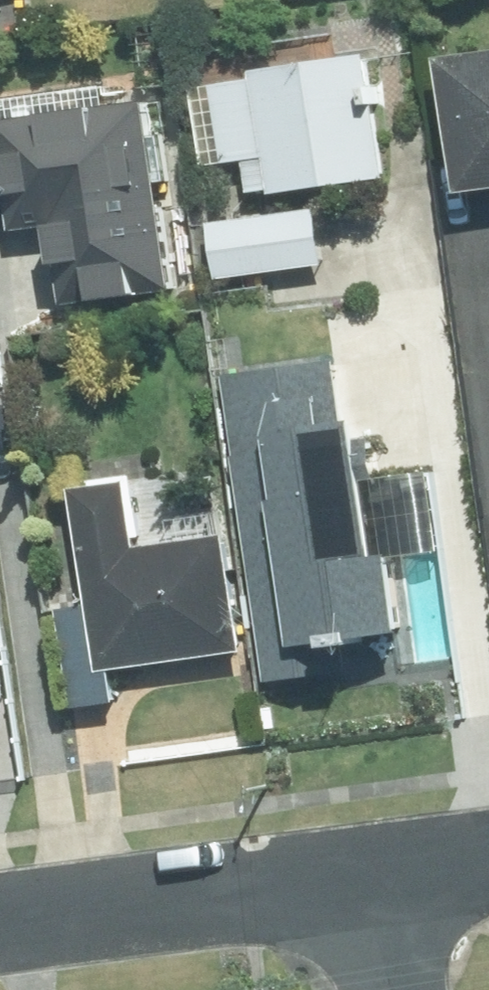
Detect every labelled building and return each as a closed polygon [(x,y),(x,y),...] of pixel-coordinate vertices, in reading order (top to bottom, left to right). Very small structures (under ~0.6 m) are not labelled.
[(452,52),(470,186),(488,184),(488,46),(452,52)] [(386,177),(366,51),(209,75),(223,161),(248,158),(254,197),(386,177)] [(153,96),(5,114),(2,94),(0,94),(0,198),(12,196),(16,227),(58,223),(68,300),(176,288),(153,96)] [(317,205),(209,222),(218,277),(325,260),(317,205)] [(302,589),(423,564),(401,453),(394,456),(385,413),(308,429),(311,448),(277,455),(290,516),(247,524),(261,593),(302,584),(302,589)] [(104,668),(247,647),(229,530),(145,543),(135,475),(76,484),(104,668)]
